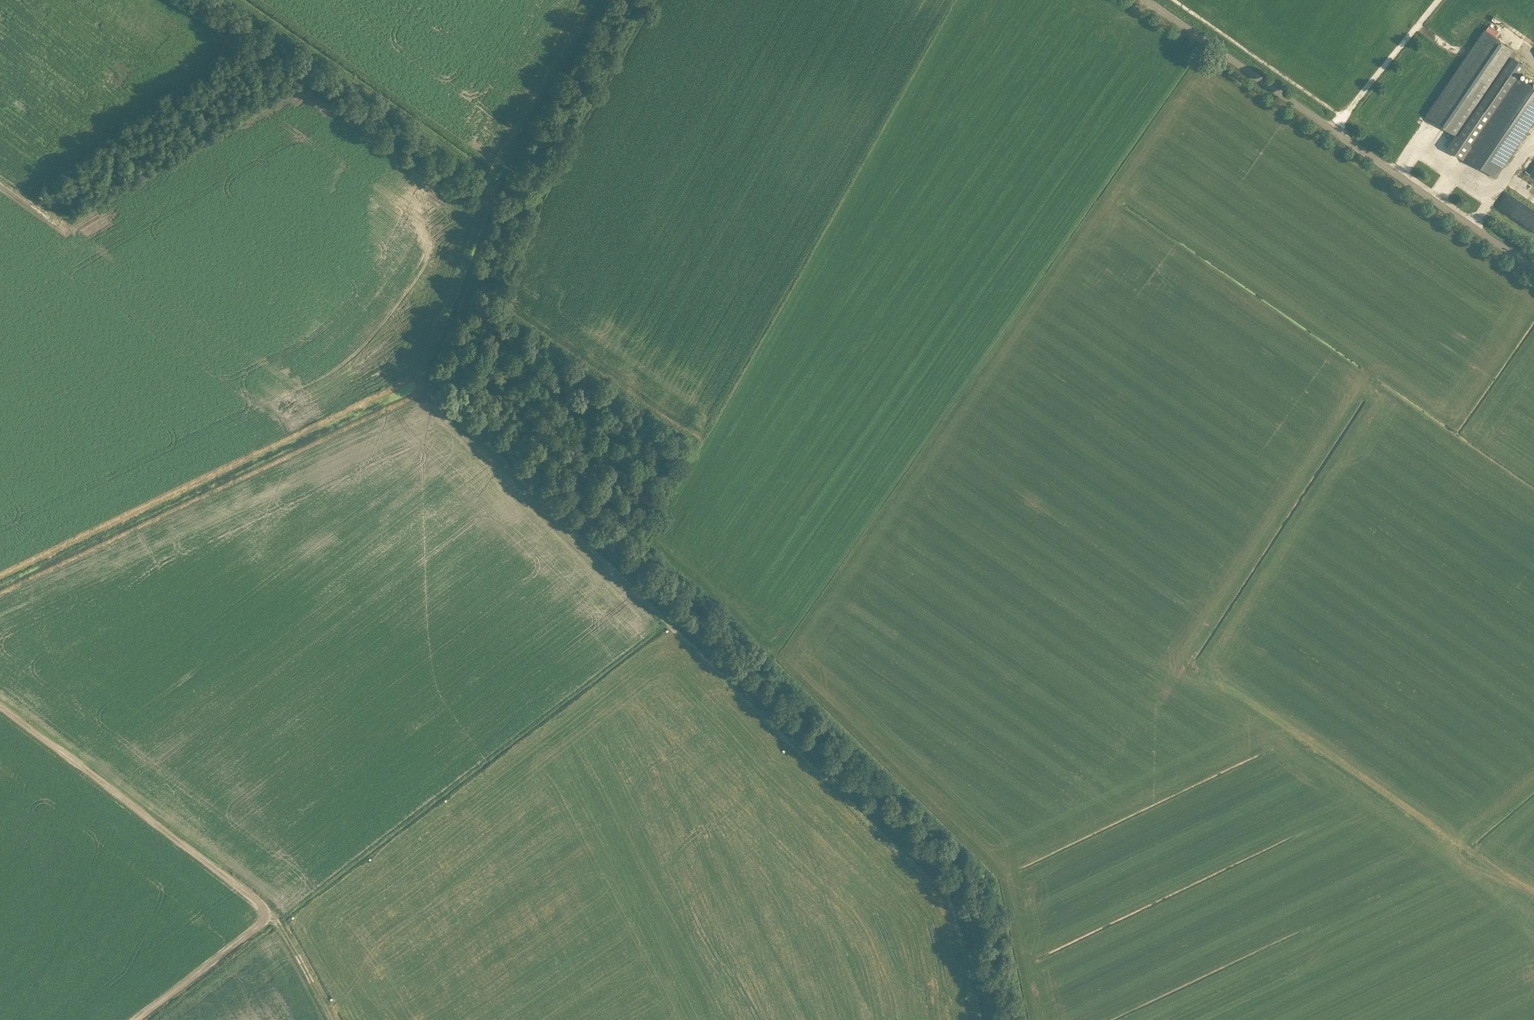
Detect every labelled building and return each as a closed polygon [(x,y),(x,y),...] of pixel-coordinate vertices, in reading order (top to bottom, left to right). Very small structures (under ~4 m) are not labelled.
[(1464,155),(1478,164),(1495,176),(1533,120),(1533,85),(1518,74),(1525,64),(1513,56),(1517,51),(1485,29),(1427,115),(1456,134),(1447,147),(1463,158),(1464,155)] [(1522,178),(1514,191),(1533,204),(1533,186),(1522,178)]
